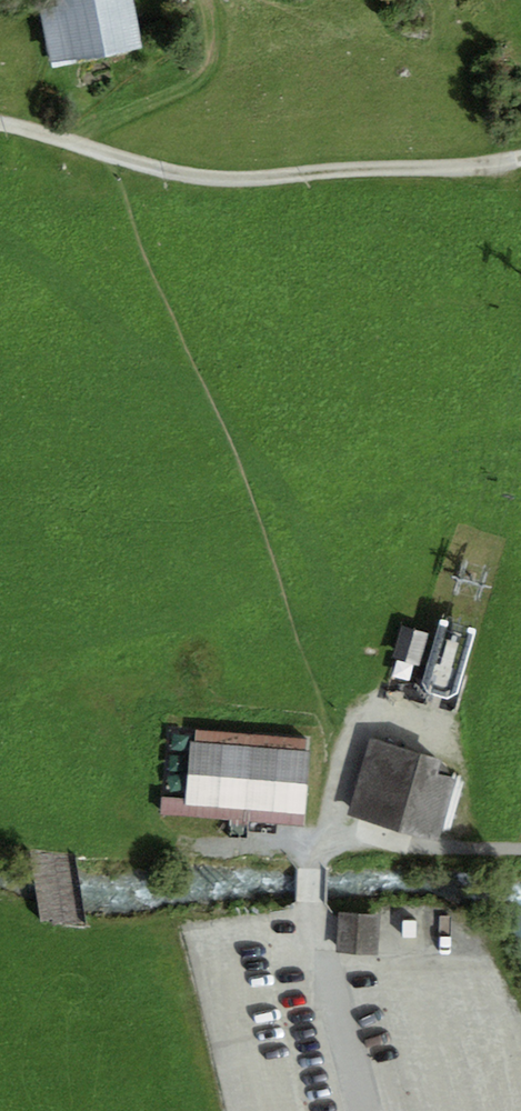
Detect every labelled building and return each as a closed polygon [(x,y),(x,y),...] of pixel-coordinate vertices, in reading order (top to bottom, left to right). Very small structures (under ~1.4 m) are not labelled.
[(51,66),(142,47),(133,0),(37,0),(51,66)] [(430,636),(404,629),(395,658),(421,666),(430,636)] [(196,741),(306,752),(307,742),(197,732),(196,741)] [(436,776),(441,760),(370,740),(348,816),(410,834),(411,828),(439,836),(455,781),(436,776)] [(196,741),(190,741),(184,799),(183,806),(304,816),(310,752),(306,752),(196,741)] [(303,826),(304,816),(183,806),(184,799),(161,798),(160,817),(303,826)] [(47,921),(86,918),(82,857),(43,860),(47,921)] [(379,956),(382,915),(340,913),(337,953),(379,956)]
